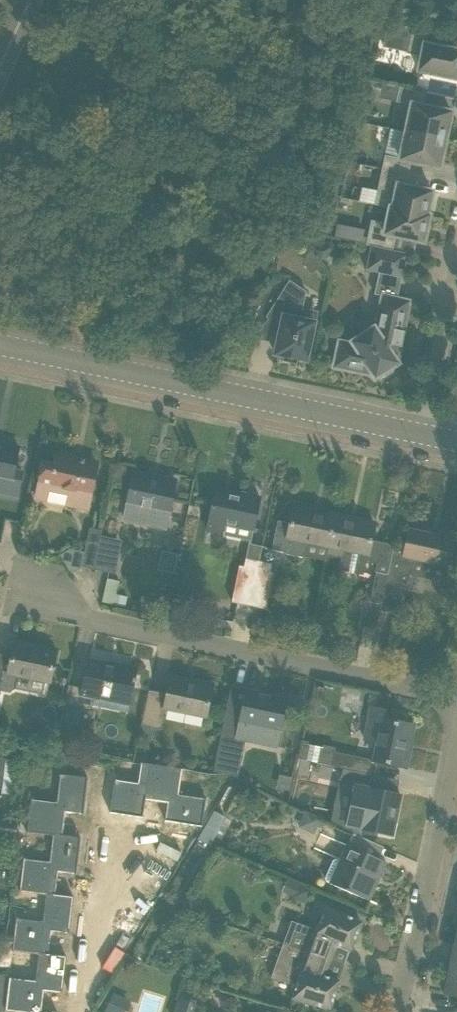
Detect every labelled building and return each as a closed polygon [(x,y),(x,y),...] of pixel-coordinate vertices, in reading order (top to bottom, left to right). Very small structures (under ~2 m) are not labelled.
[(382,43),(407,48),(406,52),(421,55),(418,71),(456,80),(456,51),(448,49),(451,36),(437,33),(411,28),(386,23),(382,43)] [(411,105),(405,132),(447,141),(450,128),(448,126),(451,112),(422,106),(425,93),(424,93),(412,90),(399,87),(396,102),(411,105)] [(447,141),(405,132),(390,129),(384,155),(382,169),(408,174),(410,162),(439,168),(442,155),(445,153),(447,141)] [(429,206),(431,205),(433,196),(432,193),(432,192),(405,186),(408,174),(382,169),(374,205),(389,208),(427,216),(429,206)] [(371,246),(392,250),(395,237),(424,243),(426,231),(429,230),(431,221),(429,218),(429,216),(389,208),(386,224),(371,220),(367,239),(366,245),(371,246)] [(348,227),(345,240),(366,245),(367,239),(363,238),(364,231),(348,227)] [(392,250),(371,246),(366,270),(402,277),(407,254),(392,251),(392,250)] [(280,327),(274,355),(283,357),(282,362),(296,365),(297,360),(306,362),(314,323),(313,322),(315,313),(302,310),(306,291),(289,280),(265,317),(280,327)] [(393,345),(400,346),(403,332),(409,301),(382,296),(375,329),(374,327),(351,342),(352,344),(339,341),(333,367),(372,376),(375,379),(381,375),(382,377),(385,377),(393,372),(393,369),(392,368),(398,364),(391,353),(393,345)] [(15,497),(21,470),(14,469),(14,467),(18,449),(0,445),(0,494),(15,497)] [(87,511),(90,498),(97,464),(84,461),(84,460),(81,459),(81,460),(56,455),(54,465),(42,462),(37,487),(34,500),(47,503),(50,490),(68,494),(66,506),(87,511)] [(164,530),(168,512),(175,480),(158,476),(158,478),(134,473),(130,493),(123,522),(164,530)] [(211,508),(206,529),(224,533),(226,524),(254,529),(256,517),(260,498),(215,488),(211,508)] [(309,541),(328,545),(334,513),(318,510),(318,512),(294,507),(290,523),(277,521),(271,550),(287,553),(286,554),(302,557),(309,541)] [(381,604),(393,547),(388,546),(389,544),(371,540),(374,524),(350,519),(350,517),(334,513),(328,545),(329,546),(327,556),(366,563),(366,560),(378,563),(370,602),(369,602),(364,626),(375,629),(379,610),(381,604)] [(81,566),(83,567),(94,569),(100,545),(102,531),(90,528),(86,542),(85,547),(81,566)] [(393,547),(381,604),(379,610),(395,614),(399,594),(402,582),(408,583),(414,560),(447,567),(454,539),(409,529),(405,548),(394,545),(393,547)] [(120,549),(111,547),(100,545),(94,569),(115,574),(120,549)] [(258,562),(246,559),(244,567),(240,566),(232,602),(249,606),(258,562)] [(271,572),(272,564),(258,562),(249,606),(266,609),(273,573),(271,572)] [(423,583),(435,581),(433,567),(420,569),(423,583)] [(150,598),(148,603),(150,608),(155,611),(160,608),(162,603),(160,598),(155,596),(150,598)] [(196,616),(194,625),(214,629),(216,620),(196,616)] [(9,692),(13,689),(16,674),(49,681),(51,671),(56,651),(15,642),(10,662),(5,661),(6,655),(0,654),(0,690),(9,692)] [(66,697),(56,745),(77,749),(86,708),(92,709),(94,694),(129,701),(130,698),(133,683),(135,683),(136,679),(134,679),(136,668),(115,663),(115,665),(89,660),(84,680),(83,688),(80,700),(66,697)] [(166,707),(205,716),(208,703),(212,684),(195,680),(195,682),(171,677),(167,694),(148,690),(141,725),(147,727),(156,728),(161,730),(166,707)] [(221,734),(213,772),(230,775),(231,775),(232,776),(239,777),(245,741),(260,745),(263,728),(278,731),(281,719),(285,699),(246,691),(242,710),(227,707),(222,727),(221,734)] [(374,761),(377,761),(386,763),(406,767),(410,750),(408,750),(413,726),(383,720),(385,711),(371,708),(364,742),(377,745),(374,761)] [(374,775),(377,761),(374,761),(335,752),(336,748),(323,745),(322,748),(307,744),(308,743),(302,741),(298,758),(331,766),(343,768),(374,775)] [(114,779),(109,812),(142,818),(145,800),(144,800),(148,775),(150,764),(140,762),(137,783),(114,779)] [(148,775),(144,800),(145,800),(167,803),(164,821),(197,826),(201,826),(206,798),(178,794),(182,769),(150,764),(148,775)] [(371,789),(374,775),(343,768),(342,772),(340,782),(354,785),(371,789)] [(30,799),(26,832),(52,835),(52,834),(62,836),(62,835),(65,813),(79,814),(83,815),(87,778),(59,774),(56,802),(30,799)] [(354,785),(346,826),(362,830),(372,831),(392,835),(400,795),(371,789),(354,785)] [(214,812),(198,840),(209,846),(224,817),(214,812)] [(15,839),(17,822),(0,820),(0,837),(15,839)] [(23,858),(19,892),(32,893),(45,895),(45,894),(55,895),(55,894),(58,872),(76,874),(80,837),(76,837),(62,835),(62,836),(52,834),(52,835),(49,861),(23,858)] [(326,882),(330,883),(369,900),(386,862),(347,844),(339,861),(336,860),(333,861),(325,878),(326,882)] [(16,918),(12,951),(18,952),(38,954),(38,953),(48,955),(48,954),(51,932),(65,933),(69,934),(73,896),(55,894),(55,895),(45,894),(45,895),(42,921),(29,919),(16,918)] [(184,898),(180,910),(191,914),(194,906),(190,900),(184,898)] [(284,943),(325,958),(330,945),(348,952),(349,950),(361,922),(326,907),(316,930),(292,921),(284,943)] [(320,971),(325,958),(284,943),(272,978),(296,987),(293,998),(330,1009),(338,980),(337,980),(338,978),(320,971)] [(456,970),(456,943),(454,943),(454,944),(456,944),(451,968),(449,967),(449,968),(456,970)] [(5,1011),(17,1011),(41,1011),(44,991),(61,993),(66,956),(62,956),(48,954),(48,955),(38,953),(38,954),(35,981),(9,978),(5,1011)] [(449,968),(449,969),(450,969),(445,992),(444,992),(443,993),(456,996),(456,970),(449,968)] [(104,1011),(105,1011),(125,1011),(130,999),(113,991),(104,1011)] [(178,1011),(190,1011),(193,1003),(182,1000),(178,1011)]
